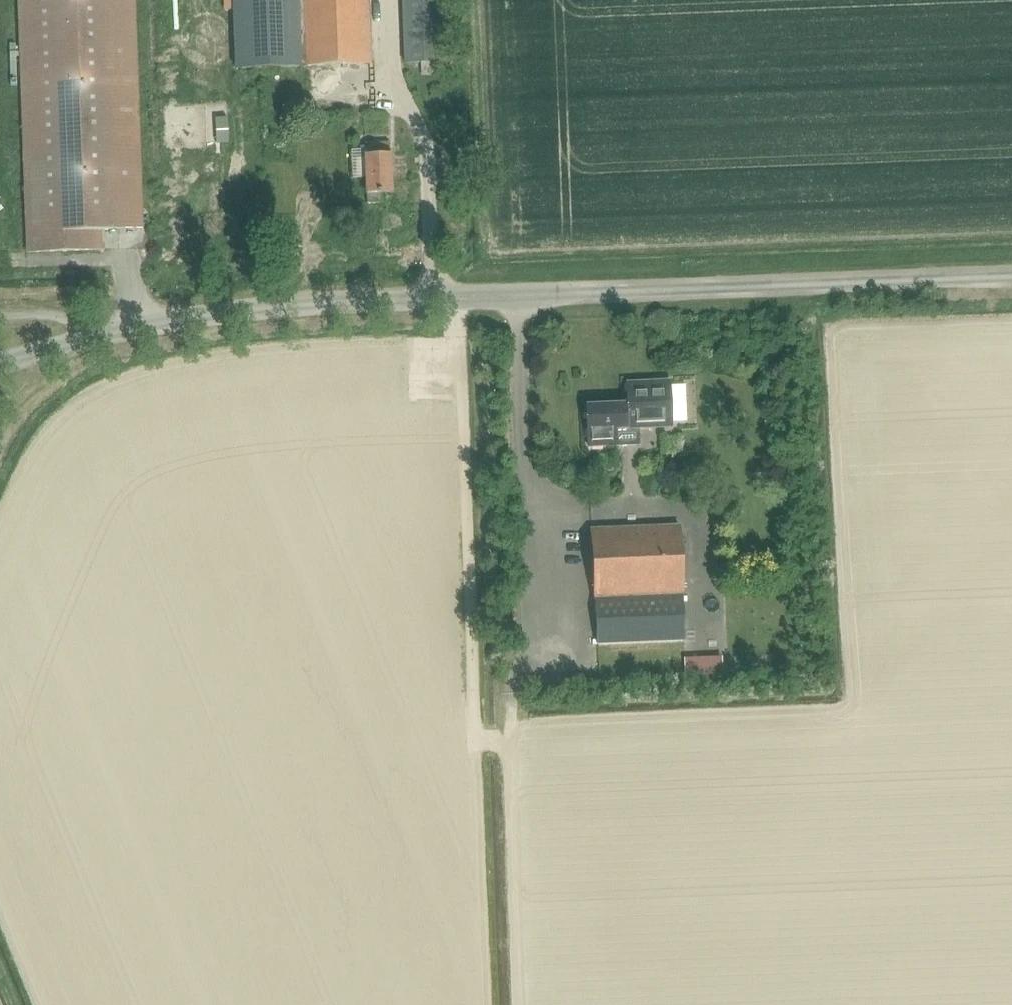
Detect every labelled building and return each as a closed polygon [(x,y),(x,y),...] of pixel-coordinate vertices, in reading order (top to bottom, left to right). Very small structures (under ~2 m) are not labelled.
[(28,253),(100,251),(99,230),(141,229),(133,0),(19,0),(28,253)] [(300,67),(370,65),(367,0),(232,0),(235,70),(300,67)] [(441,63),(439,0),(401,0),(403,64),(441,63)] [(352,74),(332,75),(333,84),(352,83),(352,74)] [(381,194),(391,194),(389,155),(389,143),(364,144),(367,205),(381,204),(381,194)] [(627,405),(586,407),(588,447),(615,446),(614,430),(671,427),(669,382),(627,384),(627,405)] [(684,644),(682,596),(678,527),(590,530),(596,649),(597,649),(599,683),(684,678),(683,644),(684,644)] [(500,588),(501,602),(511,602),(510,588),(500,588)]
